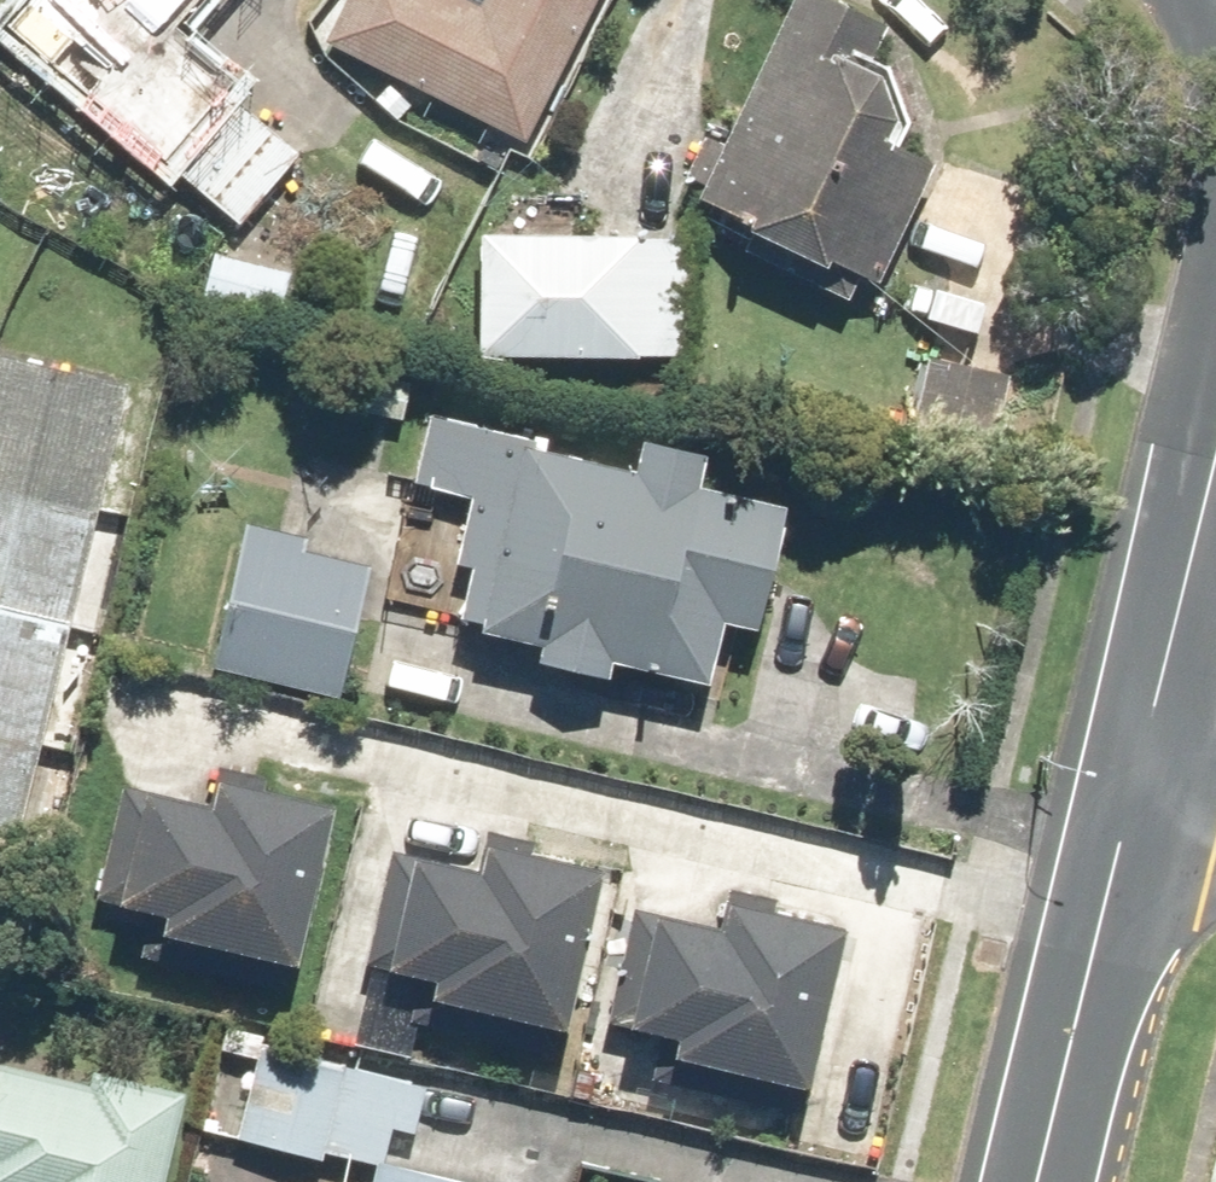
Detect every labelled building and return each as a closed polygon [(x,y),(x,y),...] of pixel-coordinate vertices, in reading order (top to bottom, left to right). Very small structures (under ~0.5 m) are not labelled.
[(2,16),(247,226),(311,151),(236,87),(253,68),(197,20),(215,0),(15,0),(2,16)] [(590,0),(354,0),(334,43),(528,134),(590,0)] [(940,153),(908,60),(781,0),(773,0),(689,176),(719,191),(703,224),(869,303),(940,153)] [(486,346),(697,349),(699,234),(488,230),(486,346)] [(295,266),(216,252),(210,288),(289,302),(295,266)] [(105,634),(74,627),(134,378),(0,346),(0,853),(19,858),(63,673),(94,680),(105,634)] [(1005,367),(928,361),(923,412),(1001,419),(1005,367)] [(632,650),(716,672),(733,608),(770,617),(801,500),(713,477),(722,442),(658,426),(649,461),(439,406),(420,479),(479,494),(462,560),(482,565),(469,615),(550,635),(544,658),(624,679),(632,650)] [(347,694),(379,563),(307,545),(310,533),(259,521),(223,663),(347,694)] [(231,796),(153,784),(137,891),(173,897),(168,927),(318,950),(344,782),(235,765),(231,796)] [(495,865),(421,854),(405,959),(450,966),(446,990),(583,1011),(607,852),(500,836),(495,865)] [(832,1073),(856,911),(743,894),(739,919),(670,908),(654,1017),(694,1023),(689,1051),(832,1073)] [(261,1046),(242,1137),(384,1167),(394,1122),(420,1127),(430,1083),(261,1046)] [(190,1090),(102,1068),(98,1085),(0,1061),(0,1181),(168,1181),(190,1090)] [(395,1154),(389,1181),(510,1181),(395,1154)]
